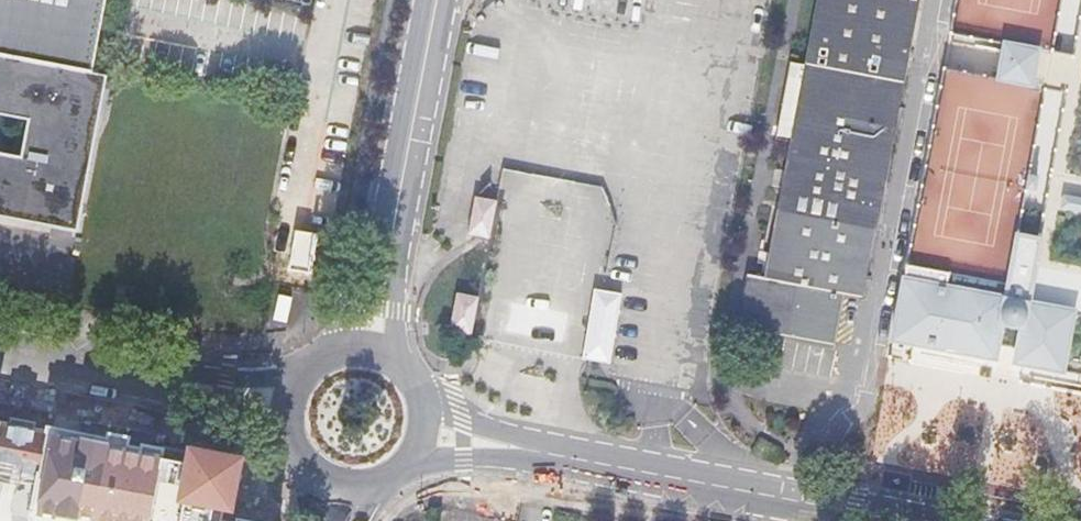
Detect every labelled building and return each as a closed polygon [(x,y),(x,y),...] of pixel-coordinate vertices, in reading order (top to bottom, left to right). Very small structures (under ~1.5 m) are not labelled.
[(98,75),(112,0),(0,0),(0,57),(98,75)] [(804,62),(900,80),(915,0),(816,0),(804,62)] [(103,78),(0,58),(0,120),(24,124),(18,161),(0,158),(0,220),(74,234),(103,78)] [(762,278),(749,276),(741,318),(772,323),(769,333),(829,345),(839,294),(858,297),(900,80),(804,62),(762,278)] [(934,283),(907,277),(895,341),(998,360),(1004,326),(1011,327),(1018,329),(1012,363),(1066,373),(1078,307),(1034,298),(1045,235),(1015,229),(1005,284),(1003,295),(934,283)] [(482,362),(485,347),(474,346),(480,313),(457,309),(449,357),(482,362)] [(772,323),(741,318),(739,327),(769,333),(772,323)] [(21,483),(37,485),(47,435),(1,427),(0,427),(0,479),(21,483)] [(48,431),(31,515),(31,520),(241,520),(231,519),(242,465),(208,459),(48,431)]
